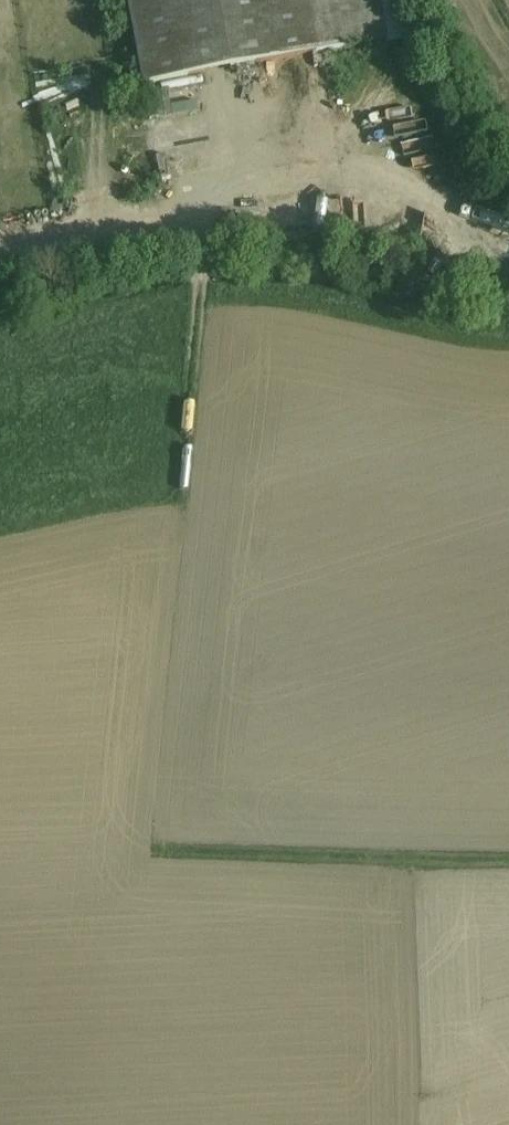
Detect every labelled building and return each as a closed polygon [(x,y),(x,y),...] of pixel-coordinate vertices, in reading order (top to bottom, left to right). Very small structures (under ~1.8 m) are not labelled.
[(143,85),(386,40),(378,0),(127,0),(143,85)]
